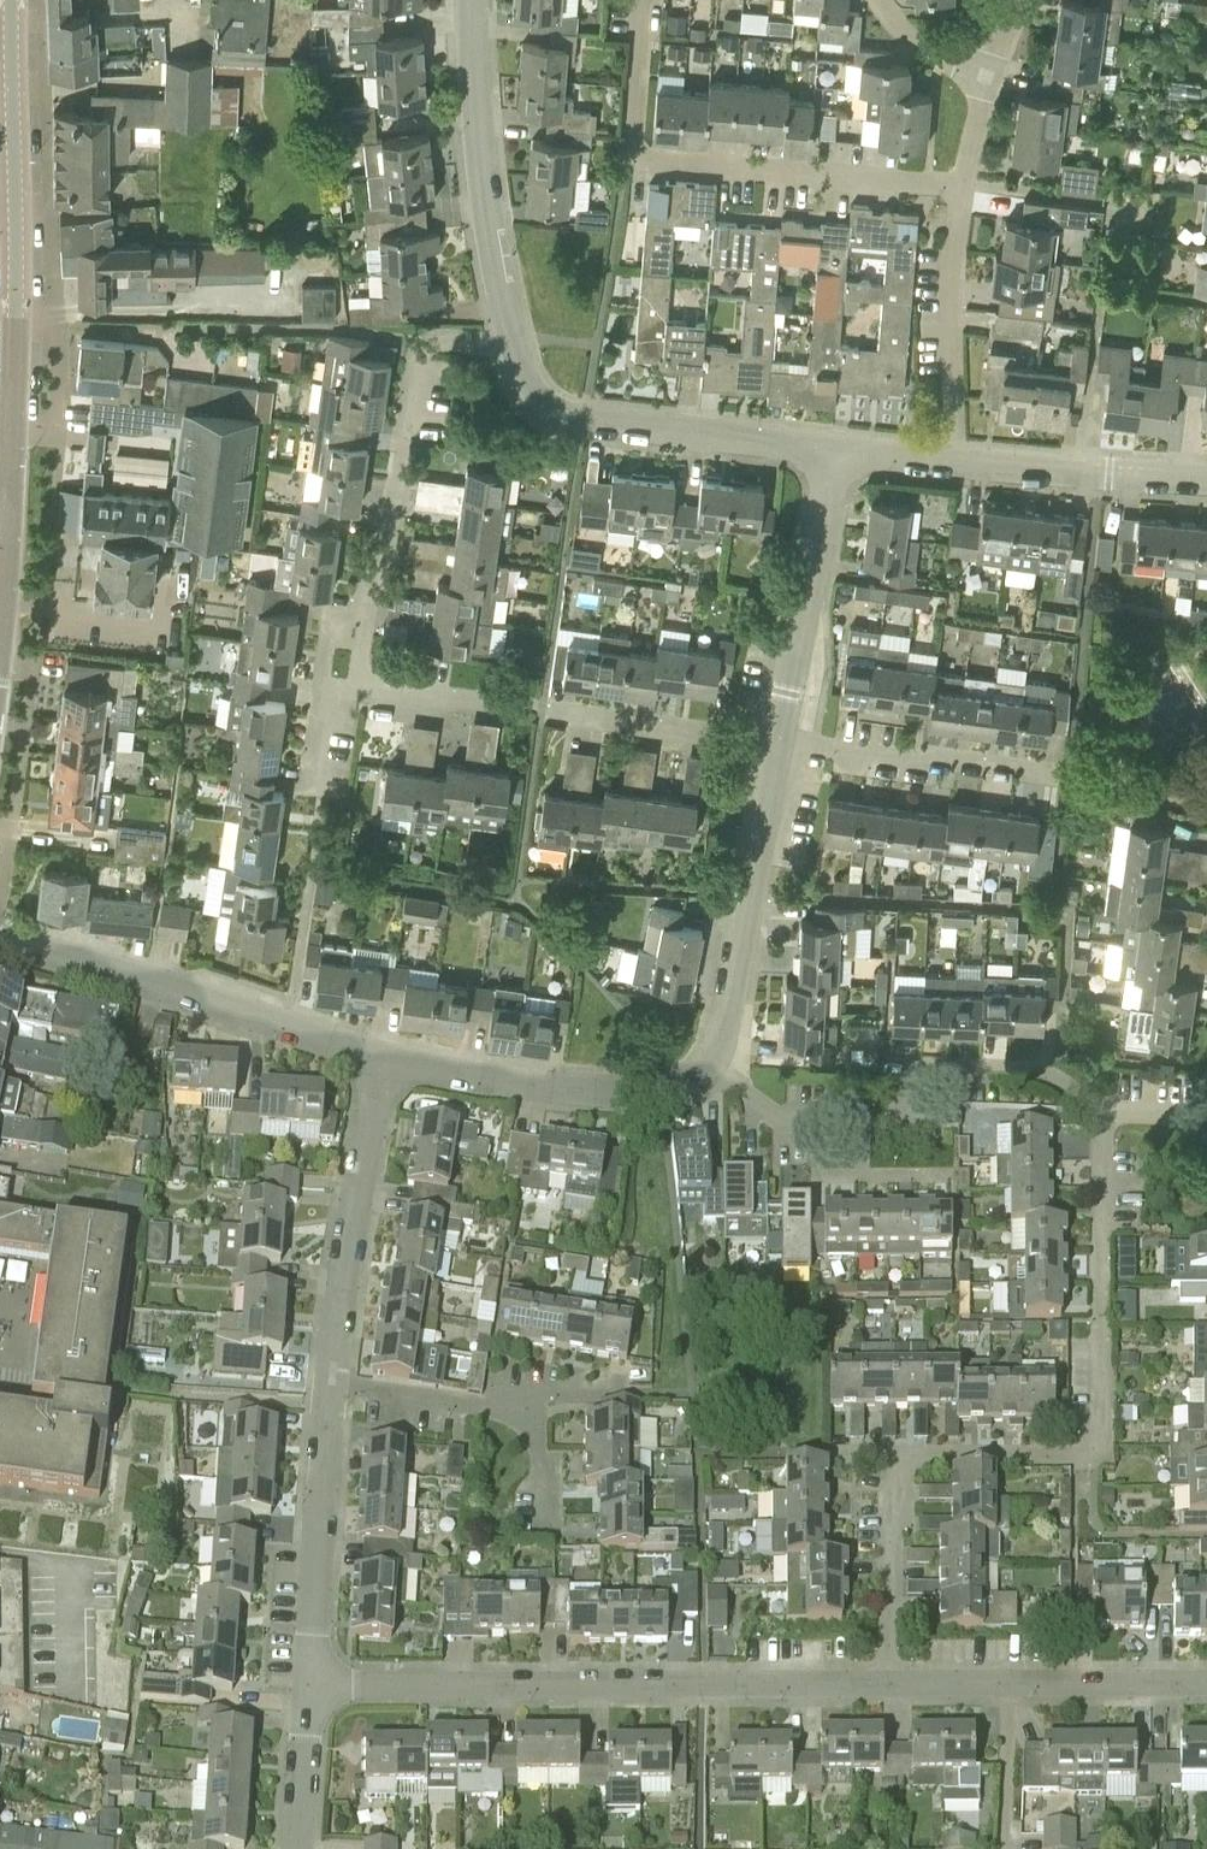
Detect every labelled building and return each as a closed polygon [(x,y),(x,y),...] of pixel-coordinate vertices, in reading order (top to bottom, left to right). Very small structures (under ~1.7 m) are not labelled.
[(49,13),(71,11),(71,0),(48,0),(49,13)] [(208,23),(215,23),(212,44),(264,48),(268,0),(210,0),(208,23)] [(383,22),(381,5),(420,6),(420,0),(348,0),(348,22),(383,22)] [(576,32),(577,14),(560,13),(561,0),(514,0),(513,10),(531,11),(529,28),(548,29),(576,32)] [(843,46),(854,47),(858,47),(861,12),(846,11),(847,0),(820,0),(818,8),(816,34),(845,36),(843,46)] [(914,10),(951,13),(952,0),(915,0),(914,10)] [(1101,38),(1106,5),(1120,7),(1121,0),(1082,0),(1078,0),(1060,0),(1056,32),(1101,38)] [(1183,0),(1180,0),(1178,15),(1206,19),(1206,3),(1183,0)] [(743,8),(743,25),(769,25),(769,8),(743,8)] [(50,47),(98,46),(97,35),(100,35),(100,36),(127,34),(126,22),(90,24),(89,10),(71,11),(49,13),(50,47)] [(157,51),(167,50),(164,21),(154,22),(157,51)] [(375,72),(424,68),(422,35),(384,38),(383,22),(348,22),(347,40),(348,56),(365,55),(366,72),(375,72)] [(521,76),(564,79),(565,61),(573,62),(576,32),(548,29),(547,44),(521,41),(520,58),(522,58),(521,76)] [(1069,83),(1100,86),(1108,87),(1110,72),(1097,70),(1101,38),(1056,32),(1051,66),(1071,68),(1069,83)] [(51,71),(142,67),(141,56),(141,53),(106,54),(106,55),(98,56),(98,46),(50,47),(51,71)] [(866,90),(905,91),(908,66),(889,64),(890,50),(880,49),(858,47),(854,47),(853,61),(859,62),(856,89),(866,90)] [(167,95),(165,120),(208,122),(212,59),(168,56),(167,95)] [(375,72),(377,104),(426,100),(424,68),(375,72)] [(557,127),(590,130),(594,130),(595,111),(571,109),(572,98),(562,97),(564,79),(521,76),(518,109),(546,111),(545,126),(557,127)] [(1015,124),(1061,130),(1074,132),(1077,108),(1097,110),(1098,102),(1100,86),(1069,83),(1041,79),(1039,98),(1019,96),(1015,124)] [(1168,95),(1178,96),(1198,99),(1199,83),(1170,79),(1168,95)] [(706,129),(731,131),(735,82),(708,80),(707,92),(706,129)] [(731,131),(756,133),(760,84),(735,82),(731,131)] [(756,133),(782,135),(782,120),(785,120),(787,98),(788,87),(760,84),(756,133)] [(652,136),(678,138),(681,90),(655,88),(652,136)] [(705,140),(706,129),(707,92),(681,90),(678,138),(705,140)] [(878,117),(926,121),(928,93),(905,91),(866,90),(864,116),(878,117)] [(123,120),(123,117),(124,93),(92,91),(91,110),(74,111),(53,110),(53,149),(109,149),(109,120),(123,120)] [(782,120),(782,135),(781,147),(809,149),(812,100),(787,98),(785,120),(782,120)] [(341,124),(374,120),(373,103),(340,105),(341,124)] [(128,158),(128,137),(128,117),(123,117),(123,120),(109,120),(109,149),(53,149),(53,169),(109,169),(108,158),(128,158)] [(876,143),(924,147),(926,121),(878,117),(877,136),(876,142),(876,143)] [(341,124),(343,143),(376,140),(374,120),(341,124)] [(1061,130),(1015,124),(1011,158),(1027,160),(1027,161),(1057,165),(1061,130)] [(575,177),(575,176),(577,157),(588,158),(590,130),(557,127),(556,141),(531,139),(528,173),(571,177),(575,177)] [(383,172),(429,167),(426,132),(380,137),(380,140),(378,140),(382,170),(383,172)] [(1059,190),(1095,195),(1099,165),(1062,160),(1059,190)] [(364,220),(397,218),(395,201),(433,197),(429,167),(383,172),(382,170),(366,172),(369,205),(363,205),(364,220)] [(53,200),(109,201),(109,169),(53,169),(53,200)] [(525,207),(567,210),(568,210),(571,177),(528,173),(525,207)] [(641,271),(669,273),(670,272),(668,272),(669,257),(670,258),(673,228),(671,228),(672,221),(712,224),(713,221),(716,184),(665,180),(664,185),(648,183),(641,271)] [(1001,253),(1053,260),(1060,202),(1026,199),(1024,222),(1005,220),(1001,253)] [(881,299),(909,302),(917,212),(891,210),(891,212),(888,207),(886,207),(883,207),(881,207),(880,209),(880,211),(870,210),(871,205),(850,204),(848,222),(847,241),(886,245),(881,299)] [(574,225),(605,227),(608,210),(575,208),(574,225)] [(80,243),(153,241),(122,240),(121,226),(112,226),(112,210),(111,210),(111,209),(60,214),(61,245),(79,245),(80,243)] [(840,314),(847,241),(848,222),(820,220),(819,225),(801,223),(801,218),(780,217),(780,226),(777,256),(777,261),(816,264),(812,312),(840,314)] [(380,270),(424,267),(423,249),(438,248),(437,232),(398,234),(397,218),(364,220),(368,266),(371,269),(380,269),(380,270)] [(749,295),(774,299),(776,268),(761,267),(762,254),(777,256),(780,226),(713,221),(712,224),(709,264),(752,267),(749,295)] [(148,264),(264,265),(286,264),(286,247),(264,248),(192,246),(192,245),(153,244),(153,241),(80,243),(79,245),(61,245),(63,269),(80,269),(109,267),(148,264)] [(1000,287),(997,311),(1042,316),(1051,317),(1054,292),(1050,292),(1053,260),(1001,253),(995,252),(991,286),(1000,287)] [(1197,262),(1193,293),(1206,295),(1206,263),(1197,262)] [(110,299),(174,298),(173,285),(194,284),(194,281),(264,279),(264,265),(148,264),(109,267),(80,269),(81,300),(110,299)] [(348,306),(350,323),(403,320),(402,305),(441,303),(440,286),(425,287),(424,267),(380,270),(382,294),(368,295),(368,305),(348,306)] [(700,367),(703,341),(704,330),(665,327),(669,273),(641,271),(634,357),(658,359),(658,360),(659,362),(659,363),(660,363),(662,364),(700,367)] [(334,285),(304,284),(304,300),(335,300),(334,285)] [(767,388),(769,366),(774,299),(749,295),(744,295),(740,348),(725,347),(725,343),(703,341),(700,367),(699,384),(740,388),(740,386),(767,388)] [(838,344),(834,388),(887,392),(887,390),(902,391),(909,302),(881,299),(877,348),(838,344)] [(303,316),(335,317),(335,300),(304,300),(303,316)] [(1042,316),(997,311),(995,310),(993,328),(1040,333),(1042,316)] [(833,406),(834,388),(838,344),(840,314),(812,312),(807,369),(769,366),(767,388),(766,401),(833,406)] [(90,398),(138,402),(142,361),(168,363),(168,362),(156,347),(123,343),(124,341),(81,336),(76,378),(92,380),(90,398)] [(343,381),(384,388),(388,358),(367,355),(369,341),(337,336),(328,336),(321,380),(343,381)] [(1037,364),(1032,417),(1063,421),(1068,384),(1082,386),(1088,343),(1072,341),(1071,348),(1058,346),(1055,367),(1037,364)] [(1103,417),(1137,421),(1143,376),(1127,374),(1130,345),(1098,341),(1093,378),(1108,380),(1103,417)] [(1206,418),(1206,351),(1195,349),(1194,354),(1190,389),(1205,391),(1202,417),(1206,418)] [(1143,376),(1137,421),(1170,425),(1175,387),(1190,389),(1194,354),(1162,350),(1158,378),(1143,376)] [(996,412),(1032,417),(1037,364),(989,358),(983,396),(998,398),(996,412)] [(179,377),(166,376),(163,405),(176,407),(179,377)] [(198,379),(179,377),(176,407),(181,407),(194,409),(198,379)] [(212,381),(198,379),(194,409),(209,412),(212,382),(212,381)] [(314,422),(368,431),(370,418),(379,419),(384,388),(343,381),(321,380),(318,404),(317,410),(310,409),(308,422),(314,422)] [(226,383),(212,382),(209,412),(225,414),(226,384),(226,383)] [(243,385),(226,384),(225,414),(239,416),(243,385)] [(257,387),(243,385),(239,416),(253,418),(257,387)] [(194,409),(181,407),(180,425),(176,462),(178,463),(177,468),(176,478),(173,477),(172,495),(100,488),(103,469),(99,468),(104,424),(152,429),(154,422),(156,404),(138,402),(90,398),(87,428),(85,466),(78,529),(102,532),(156,537),(179,540),(180,533),(237,540),(239,538),(241,539),(256,419),(253,418),(239,416),(225,414),(209,412),(194,409)] [(368,431),(314,422),(311,437),(313,438),(308,469),(361,477),(368,431)] [(461,497),(501,503),(506,472),(466,466),(461,497)] [(299,512),(331,517),(333,501),(357,505),(361,477),(308,469),(305,468),(301,497),(301,498),(299,509),(299,512)] [(578,523),(636,530),(642,477),(612,474),(609,495),(582,492),(578,523)] [(667,534),(679,535),(682,504),(670,502),(673,481),(642,477),(636,530),(636,533),(643,534),(643,537),(661,539),(667,534)] [(716,522),(726,523),(730,483),(700,479),(697,506),(682,504),(679,535),(677,546),(690,547),(698,538),(708,539),(715,533),(716,522)] [(442,494),(455,496),(457,482),(444,480),(442,494)] [(756,526),(755,537),(769,539),(773,508),(759,507),(761,486),(730,483),(726,523),(756,526)] [(440,508),(452,510),(455,496),(442,494),(440,508)] [(457,527),(497,532),(501,503),(461,497),(457,527)] [(866,530),(904,536),(909,505),(870,500),(866,530)] [(975,559),(1006,563),(1013,508),(982,504),(979,525),(965,523),(960,555),(975,558),(975,559)] [(1034,551),(1037,552),(1043,513),(1013,508),(1006,563),(1031,567),(1034,551)] [(293,554),(333,561),(338,530),(329,528),(331,517),(299,512),(293,554)] [(1076,592),(1080,568),(1084,536),(1070,534),(1073,517),(1043,513),(1037,552),(1066,556),(1061,590),(1076,592)] [(1134,556),(1164,559),(1168,520),(1137,517),(1135,538),(1121,537),(1117,569),(1133,571),(1134,556)] [(532,537),(555,540),(558,523),(539,520),(537,531),(533,530),(532,537)] [(1164,559),(1192,562),(1198,523),(1168,520),(1164,559)] [(946,553),(960,555),(965,523),(951,521),(946,553)] [(1198,523),(1192,562),(1191,572),(1206,574),(1206,524),(1198,523)] [(453,556),(493,561),(497,532),(457,527),(453,556)] [(880,578),(913,583),(915,568),(911,568),(915,538),(904,536),(866,530),(861,561),(882,564),(880,578)] [(94,590),(150,596),(156,537),(102,532),(99,563),(96,563),(94,590)] [(1113,536),(1097,535),(1094,566),(1110,568),(1113,536)] [(433,553),(446,555),(448,541),(435,539),(433,553)] [(572,562),(601,564),(602,545),(573,543),(572,562)] [(431,567),(444,569),(446,555),(433,553),(431,567)] [(298,600),(300,587),(329,591),(333,561),(293,554),(288,585),(279,584),(247,579),(245,594),(277,599),(277,597),(298,600)] [(477,591),(493,593),(502,594),(507,563),(493,561),(453,556),(449,582),(464,584),(463,590),(477,592),(477,591)] [(591,589),(606,591),(607,578),(593,576),(591,589)] [(606,591),(620,593),(622,580),(607,578),(606,591)] [(432,614),(488,622),(493,593),(477,591),(477,592),(463,590),(464,584),(449,582),(449,584),(437,582),(432,614)] [(853,595),(867,597),(869,584),(855,582),(853,595)] [(650,597),(663,599),(665,586),(651,584),(650,597)] [(663,599),(677,600),(679,588),(665,586),(663,599)] [(899,601),(913,603),(915,590),(901,588),(899,601)] [(913,603),(927,605),(928,592),(915,590),(913,603)] [(251,639),(292,646),(297,615),(275,612),(277,599),(245,594),(243,608),(256,610),(251,639)] [(413,610),(426,612),(428,598),(415,596),(413,610)] [(411,624),(424,626),(426,612),(413,610),(411,624)] [(1171,621),(1187,623),(1188,612),(1173,610),(1171,621)] [(996,622),(1012,624),(1013,614),(998,611),(996,622)] [(428,643),(469,649),(484,651),(488,622),(432,614),(428,643)] [(955,636),(968,638),(970,625),(957,623),(955,636)] [(968,638),(999,643),(1000,630),(970,625),(968,638)] [(622,690),(628,648),(630,635),(599,631),(597,644),(591,685),(622,690)] [(1015,645),(1028,647),(1030,634),(1016,632),(1015,645)] [(1028,647),(1042,649),(1043,636),(1030,634),(1028,647)] [(233,681),(264,686),(266,673),(287,676),(292,646),(251,639),(240,638),(233,681)] [(716,669),(730,671),(734,640),(719,638),(718,649),(688,645),(682,686),(713,690),(716,669)] [(562,681),(591,685),(597,644),(567,640),(567,642),(556,640),(551,672),(563,674),(562,681)] [(654,682),(682,686),(688,645),(656,641),(654,652),(652,670),(657,670),(654,682)] [(900,701),(905,663),(908,648),(878,643),(876,659),(870,697),(900,701)] [(652,694),(654,682),(657,670),(652,670),(654,652),(628,648),(622,690),(652,694)] [(183,652),(166,650),(164,662),(181,664),(183,652)] [(839,693),(870,697),(876,659),(845,654),(839,693)] [(60,721),(117,727),(119,703),(134,705),(135,692),(113,690),(114,678),(108,678),(110,663),(66,659),(60,721)] [(900,701),(928,705),(933,685),(935,668),(905,663),(900,701)] [(987,732),(1016,736),(1025,682),(995,678),(992,693),(987,732)] [(1046,740),(1048,725),(1065,728),(1068,689),(1056,688),(1056,683),(1025,679),(1025,682),(1016,736),(1046,740)] [(238,728),(279,734),(283,703),(262,700),(264,686),(233,681),(231,695),(229,694),(225,726),(238,728)] [(926,723),(957,727),(962,689),(933,685),(928,705),(926,723)] [(957,727),(987,732),(992,693),(962,689),(957,727)] [(113,756),(128,758),(130,746),(115,744),(117,727),(60,721),(56,750),(105,755),(113,756)] [(232,770),(271,776),(273,764),(274,764),(279,734),(238,728),(232,770)] [(465,758),(478,760),(480,747),(466,745),(465,758)] [(478,760),(492,762),(494,749),(480,747),(478,760)] [(404,762),(418,764),(420,751),(406,749),(404,762)] [(95,787),(97,769),(103,769),(105,755),(56,750),(53,781),(95,787)] [(418,764),(432,766),(434,753),(420,751),(418,764)] [(128,758),(113,756),(112,771),(135,773),(136,758),(128,758)] [(445,804),(471,808),(477,767),(447,762),(445,774),(444,774),(441,790),(447,791),(445,804)] [(381,806),(411,811),(417,770),(386,766),(381,806)] [(471,808),(502,812),(508,771),(477,767),(471,808)] [(237,818),(277,824),(281,793),(269,791),(271,776),(232,770),(229,786),(241,788),(237,818)] [(443,815),(445,804),(447,791),(441,790),(444,774),(417,770),(411,811),(443,815)] [(622,783),(636,785),(638,772),(624,770),(622,783)] [(636,785),(650,787),(652,774),(638,772),(636,785)] [(561,787),(576,789),(577,776),(563,774),(561,787)] [(576,789),(590,791),(591,778),(577,776),(576,789)] [(681,791),(696,794),(698,781),(683,779),(681,791)] [(75,820),(105,824),(106,808),(93,806),(95,787),(53,781),(49,813),(75,816),(75,820)] [(602,828),(628,832),(634,792),(604,788),(603,800),(599,817),(604,817),(602,828)] [(538,832),(570,837),(575,796),(544,791),(538,832)] [(628,832),(660,836),(665,796),(634,792),(628,832)] [(601,841),(602,828),(604,817),(599,817),(603,800),(575,796),(570,837),(601,841)] [(665,796),(660,836),(689,840),(695,800),(665,796)] [(821,838),(852,842),(857,804),(827,799),(821,838)] [(941,858),(971,862),(978,807),(948,802),(946,816),(943,843),(942,855),(941,858)] [(852,842),(850,860),(863,862),(864,844),(882,846),(887,808),(857,804),(852,842)] [(978,807),(971,862),(986,863),(987,849),(1002,851),(1009,811),(978,807)] [(175,824),(187,825),(189,810),(176,808),(175,824)] [(882,846),(912,851),(917,812),(887,808),(882,846)] [(1002,851),(1033,856),(1038,816),(1009,811),(1002,851)] [(912,851),(942,855),(943,843),(946,816),(917,812),(912,851)] [(237,818),(232,848),(272,854),(277,824),(237,818)] [(1124,853),(1182,862),(1184,849),(1164,846),(1167,827),(1129,821),(1124,853)] [(116,825),(115,840),(164,846),(165,831),(116,825)] [(164,846),(115,840),(113,855),(162,860),(164,846)] [(1120,881),(1159,886),(1161,871),(1181,874),(1182,862),(1124,853),(1120,881)] [(218,907),(271,915),(276,886),(262,884),(264,870),(225,865),(218,907)] [(87,893),(89,876),(42,871),(38,906),(82,911),(81,917),(96,919),(95,926),(149,932),(153,900),(87,893)] [(833,890),(847,891),(848,878),(834,877),(833,890)] [(862,878),(848,878),(847,891),(861,891),(862,878)] [(892,893),(906,894),(907,881),(893,880),(892,893)] [(1140,914),(1174,919),(1176,908),(1156,905),(1159,886),(1120,881),(1110,880),(1106,910),(1116,912),(1116,913),(1126,914),(1139,916),(1140,914)] [(906,894),(920,895),(921,882),(907,881),(906,894)] [(954,896),(967,897),(968,885),(955,884),(954,896)] [(968,885),(967,897),(981,898),(982,885),(968,885)] [(1065,900),(1076,901),(1078,887),(1067,885),(1065,900)] [(996,899),(1010,899),(1011,887),(997,886),(996,899)] [(448,899),(408,893),(405,917),(444,923),(448,899)] [(156,933),(171,935),(175,902),(161,901),(156,933)] [(175,902),(171,935),(186,937),(191,905),(175,902)] [(655,952),(695,960),(701,929),(680,925),(682,911),(651,905),(648,920),(661,922),(655,952)] [(798,949),(854,952),(856,924),(861,924),(862,907),(814,905),(814,921),(799,920),(798,949)] [(223,941),(238,943),(278,949),(283,917),(271,915),(218,907),(218,910),(227,912),(223,941)] [(940,924),(956,924),(957,914),(941,913),(940,924)] [(1005,929),(1016,929),(1016,913),(1006,913),(1005,929)] [(956,924),(972,925),(972,915),(957,914),(956,924)] [(1135,945),(1194,954),(1196,942),(1176,939),(1179,919),(1174,919),(1140,914),(1139,916),(1126,914),(1122,942),(1135,944),(1135,945)] [(1015,945),(1026,946),(1026,930),(1016,929),(1015,945)] [(894,949),(905,949),(905,934),(895,933),(894,949)] [(313,996),(344,1000),(349,959),(320,954),(322,943),(307,941),(302,972),(316,974),(313,996)] [(1155,976),(1170,978),(1172,964),(1192,967),(1194,954),(1135,945),(1131,976),(1155,979),(1155,976)] [(797,979),(837,981),(838,953),(854,953),(854,952),(798,949),(797,979)] [(636,978),(634,993),(665,999),(668,986),(689,990),(695,960),(655,952),(650,980),(636,978)] [(1072,966),(1085,969),(1087,956),(1073,954),(1072,966)] [(376,993),(390,995),(395,962),(379,960),(379,963),(349,959),(344,1000),(374,1005),(376,993)] [(400,1018),(431,1023),(437,981),(407,977),(408,964),(395,962),(390,995),(403,997),(400,1018)] [(875,985),(886,985),(886,969),(876,969),(875,985)] [(1043,1006),(1056,1007),(1058,974),(1043,973),(1043,975),(1014,973),(1013,987),(1012,987),(1011,1026),(1042,1028),(1043,1006)] [(1152,1006),(1190,1011),(1194,982),(1170,978),(1155,976),(1155,979),(1152,1006)] [(823,1011),(823,1007),(824,984),(837,984),(837,981),(797,979),(785,979),(784,1009),(823,1011)] [(463,1015),(476,1017),(481,984),(466,982),(465,985),(437,981),(431,1023),(461,1027),(463,1015)] [(1069,997),(1082,998),(1082,984),(1070,983),(1069,997)] [(487,1040),(517,1045),(523,1003),(493,999),(495,986),(481,984),(476,1017),(490,1019),(487,1040)] [(874,1000),(885,1000),(886,985),(875,985),(874,1000)] [(983,1025),(1011,1026),(1012,987),(982,985),(981,991),(980,1010),(984,1010),(983,1025)] [(890,1026),(921,1028),(923,988),(892,987),(890,1026)] [(921,1028),(951,1029),(953,990),(923,988),(921,1028)] [(982,1031),(983,1025),(984,1010),(980,1010),(981,991),(953,990),(951,1029),(982,1031)] [(12,1026),(110,1043),(116,1012),(0,992),(0,1025),(12,1027),(12,1026)] [(551,1028),(565,1030),(569,997),(554,995),(552,1008),(523,1003),(517,1045),(548,1049),(551,1028)] [(1069,1011),(1081,1011),(1082,998),(1069,997),(1069,1011)] [(1190,1011),(1152,1006),(1147,1038),(1185,1044),(1190,1011)] [(835,1057),(836,1042),(835,1042),(836,1023),(822,1023),(823,1011),(784,1009),(783,1041),(804,1042),(804,1056),(835,1057)] [(151,1051),(167,1053),(172,1020),(156,1017),(151,1051)] [(69,1067),(71,1055),(9,1042),(12,1027),(0,1025),(0,1056),(69,1067)] [(123,1075),(153,1079),(157,1056),(127,1051),(123,1075)] [(2,1073),(65,1086),(69,1067),(0,1056),(0,1084),(2,1073)] [(172,1097),(202,1100),(205,1058),(170,1056),(169,1064),(174,1065),(172,1097)] [(202,1100),(234,1102),(237,1061),(205,1058),(202,1100)] [(156,1103),(164,1104),(162,1083),(136,1079),(134,1091),(157,1095),(156,1103)] [(259,1126),(289,1128),(292,1088),(262,1086),(260,1108),(246,1107),(244,1139),(259,1141),(259,1126)] [(28,1125),(34,1095),(0,1087),(0,1121),(28,1125)] [(292,1088),(289,1128),(320,1130),(323,1090),(292,1088)] [(230,1139),(244,1139),(246,1107),(232,1106),(230,1139)] [(412,1151),(452,1157),(487,1163),(490,1144),(475,1142),(478,1130),(457,1127),(457,1126),(417,1120),(412,1151)] [(70,1155),(74,1134),(28,1125),(0,1121),(0,1144),(70,1155)] [(1009,1161),(1044,1160),(1044,1145),(1049,1145),(1049,1129),(1008,1129),(1009,1161)] [(538,1152),(525,1150),(520,1181),(519,1181),(517,1191),(546,1196),(549,1177),(567,1180),(573,1141),(541,1136),(538,1152)] [(702,1222),(723,1222),(722,1174),(710,1174),(705,1138),(692,1139),(692,1143),(670,1146),(676,1193),(702,1193),(702,1222)] [(612,1202),(613,1197),(618,1165),(609,1163),(603,1162),(606,1146),(596,1144),(573,1141),(567,1180),(564,1198),(598,1203),(599,1200),(612,1202)] [(957,1162),(968,1162),(968,1141),(957,1141),(957,1162)] [(506,1167),(504,1179),(519,1181),(520,1181),(525,1150),(509,1148),(508,1154),(506,1167)] [(456,1192),(447,1191),(452,1157),(412,1151),(406,1185),(423,1187),(421,1200),(454,1205),(456,1192)] [(1009,1192),(1044,1192),(1044,1176),(1050,1176),(1049,1160),(1044,1160),(1009,1161),(1009,1192)] [(296,1190),(297,1175),(265,1172),(264,1188),(296,1190)] [(957,1193),(967,1193),(968,1172),(957,1172),(957,1193)] [(766,1222),(766,1213),(766,1188),(751,1188),(751,1174),(722,1174),(723,1222),(766,1222)] [(4,1217),(9,1186),(0,1184),(0,1216),(4,1217)] [(240,1229),(281,1232),(284,1202),(295,1203),(296,1190),(264,1188),(245,1186),(244,1198),(242,1198),(240,1229)] [(1010,1226),(1045,1223),(1045,1207),(1050,1207),(1050,1192),(1044,1192),(1009,1192),(1010,1226)] [(397,1245),(439,1252),(448,1253),(451,1236),(460,1238),(462,1223),(473,1225),(473,1223),(480,1225),(482,1212),(454,1207),(454,1205),(421,1200),(419,1216),(402,1214),(397,1245)] [(809,1257),(809,1213),(809,1201),(780,1201),(780,1213),(766,1213),(766,1222),(766,1266),(781,1266),(781,1272),(809,1272),(809,1257)] [(957,1225),(968,1225),(968,1204),(957,1204),(957,1225)] [(886,1213),(887,1259),(918,1259),(918,1258),(918,1213),(902,1213),(902,1207),(886,1208),(886,1213)] [(951,1258),(951,1249),(950,1213),(933,1213),(933,1207),(917,1207),(918,1213),(918,1258),(951,1258)] [(824,1260),(855,1260),(855,1213),(839,1213),(839,1208),(824,1208),(824,1213),(809,1213),(809,1257),(824,1257),(824,1260)] [(855,1260),(887,1259),(886,1213),(871,1213),(870,1208),(855,1208),(855,1213),(855,1260)] [(4,1217),(0,1216),(0,1253),(51,1260),(32,1401),(55,1404),(53,1420),(0,1413),(0,1485),(99,1499),(135,1235),(4,1217)] [(1023,1254),(1059,1254),(1059,1238),(1065,1238),(1064,1223),(1045,1223),(1010,1226),(1010,1255),(1023,1255),(1023,1254)] [(149,1264),(168,1265),(170,1225),(151,1224),(149,1264)] [(232,1274),(264,1277),(265,1262),(279,1263),(281,1232),(240,1229),(240,1230),(221,1229),(218,1273),(232,1274)] [(958,1255),(968,1255),(968,1235),(957,1235),(958,1255)] [(613,1242),(597,1240),(595,1255),(610,1258),(613,1242)] [(1134,1280),(1135,1241),(1121,1241),(1120,1279),(1134,1280)] [(392,1278),(434,1285),(439,1252),(397,1245),(392,1278)] [(1206,1287),(1206,1246),(1188,1246),(1189,1273),(1178,1273),(1178,1288),(1206,1287)] [(508,1265),(521,1267),(524,1251),(511,1249),(508,1265)] [(1024,1286),(1060,1285),(1060,1270),(1065,1270),(1065,1254),(1059,1254),(1023,1254),(1023,1255),(1023,1257),(995,1258),(995,1261),(991,1261),(991,1272),(1010,1272),(1010,1287),(1024,1287),(1024,1286)] [(560,1273),(573,1275),(575,1259),(563,1257),(560,1273)] [(573,1275),(586,1277),(588,1261),(575,1259),(573,1275)] [(625,1283),(638,1285),(642,1263),(629,1261),(625,1283)] [(28,1281),(28,1263),(11,1262),(10,1280),(28,1281)] [(958,1287),(968,1287),(968,1266),(957,1266),(958,1287)] [(241,1318),(283,1322),(285,1291),(263,1290),(264,1277),(232,1274),(231,1289),(243,1289),(241,1318)] [(380,1310),(438,1318),(440,1301),(438,1300),(440,1286),(434,1285),(392,1278),(385,1277),(380,1310)] [(747,1292),(766,1292),(766,1278),(747,1278),(747,1292)] [(481,1292),(497,1294),(498,1283),(483,1280),(481,1292)] [(1024,1287),(1024,1319),(1060,1319),(1060,1301),(1065,1301),(1065,1285),(1060,1285),(1024,1286),(1024,1287)] [(868,1296),(888,1296),(888,1286),(868,1286),(868,1296)] [(898,1296),(918,1296),(918,1286),(898,1286),(898,1296)] [(918,1296),(952,1296),(952,1286),(918,1286),(918,1296)] [(1179,1303),(1206,1303),(1206,1287),(1178,1288),(1179,1303)] [(497,1340),(531,1346),(537,1306),(520,1304),(522,1291),(505,1288),(497,1340)] [(476,1324),(492,1326),(497,1294),(481,1292),(476,1324)] [(1137,1320),(1136,1292),(1120,1292),(1120,1320),(1137,1320)] [(958,1319),(968,1319),(968,1298),(958,1298),(958,1319)] [(600,1316),(594,1355),(625,1360),(634,1307),(606,1302),(603,1317),(600,1316)] [(894,1314),(914,1314),(914,1303),(894,1304),(894,1314)] [(925,1314),(946,1314),(945,1303),(925,1304),(925,1314)] [(829,1315),(849,1315),(849,1304),(829,1305),(829,1315)] [(862,1315),(882,1315),(882,1304),(862,1304),(862,1315)] [(531,1346),(562,1351),(569,1311),(537,1306),(531,1346)] [(375,1342),(418,1348),(420,1334),(436,1337),(439,1318),(438,1318),(380,1310),(375,1342)] [(562,1351),(594,1355),(600,1316),(569,1311),(562,1351)] [(243,1378),(244,1364),(258,1365),(259,1351),(281,1353),(283,1322),(241,1318),(239,1349),(227,1348),(227,1350),(219,1349),(218,1363),(223,1363),(222,1371),(227,1371),(226,1377),(243,1378)] [(474,1337),(489,1340),(492,1326),(476,1324),(474,1337)] [(957,1336),(977,1336),(977,1326),(957,1326),(957,1336)] [(988,1337),(1009,1337),(1009,1326),(988,1326),(988,1337)] [(1020,1336),(1040,1336),(1040,1326),(1020,1326),(1020,1336)] [(1206,1369),(1206,1328),(1192,1328),(1192,1369),(1206,1369)] [(370,1374),(409,1380),(410,1380),(410,1384),(421,1386),(422,1381),(424,1382),(429,1350),(418,1348),(375,1342),(370,1374)] [(862,1416),(862,1408),(863,1349),(849,1349),(849,1366),(829,1366),(829,1408),(849,1408),(849,1416),(862,1416)] [(894,1416),(894,1408),(895,1349),(863,1349),(862,1408),(880,1408),(881,1416),(894,1416)] [(926,1408),(926,1364),(926,1349),(895,1349),(894,1408),(912,1408),(912,1416),(926,1416),(926,1408)] [(465,1394),(481,1396),(486,1359),(483,1358),(471,1357),(465,1394)] [(1022,1422),(1021,1365),(1021,1361),(1007,1361),(1007,1380),(989,1380),(990,1422),(1008,1422),(1008,1430),(1022,1430),(1022,1422)] [(944,1416),(956,1416),(958,1366),(958,1364),(926,1364),(926,1408),(944,1408),(944,1416)] [(1021,1365),(1022,1422),(1040,1422),(1040,1430),(1054,1430),(1053,1365),(1021,1365)] [(990,1430),(990,1422),(989,1380),(989,1366),(958,1366),(956,1416),(956,1422),(976,1422),(976,1430),(990,1430)] [(1206,1409),(1206,1369),(1192,1369),(1192,1384),(1203,1384),(1203,1409),(1206,1409)] [(586,1452),(627,1452),(627,1419),(639,1419),(639,1403),(600,1403),(600,1419),(586,1419),(586,1452)] [(222,1452),(273,1455),(275,1425),(254,1423),(255,1409),(224,1407),(223,1422),(224,1422),(222,1452)] [(1206,1450),(1206,1409),(1203,1409),(1185,1409),(1185,1435),(1177,1435),(1177,1450),(1206,1450)] [(411,1476),(401,1476),(403,1446),(364,1443),(361,1477),(410,1480),(411,1476)] [(445,1482),(460,1483),(463,1450),(447,1449),(445,1482)] [(1188,1490),(1206,1490),(1206,1450),(1177,1450),(1167,1450),(1167,1490),(1188,1490)] [(217,1482),(271,1486),(273,1455),(222,1452),(219,1452),(217,1482)] [(613,1483),(627,1483),(627,1452),(586,1452),(586,1485),(600,1485),(613,1486),(613,1483)] [(821,1479),(823,1479),(826,1479),(826,1463),(785,1463),(785,1495),(821,1494),(821,1479)] [(180,1481),(194,1480),(193,1465),(179,1466),(180,1481)] [(677,1513),(696,1512),(694,1468),(675,1469),(677,1513)] [(951,1504),(993,1504),(993,1470),(951,1470),(951,1490),(943,1490),(943,1504),(951,1504)] [(737,1495),(748,1495),(748,1475),(737,1475),(737,1495)] [(359,1508),(401,1511),(403,1484),(410,1485),(410,1480),(361,1477),(359,1508)] [(215,1526),(247,1529),(248,1514),(269,1516),(271,1486),(217,1482),(215,1526)] [(1059,1502),(1069,1502),(1069,1482),(1059,1482),(1059,1502)] [(600,1517),(642,1516),(642,1483),(627,1483),(613,1483),(613,1486),(600,1485),(600,1517)] [(1206,1531),(1206,1490),(1188,1490),(1188,1516),(1178,1516),(1178,1531),(1206,1531)] [(1100,1507),(1112,1507),(1112,1492),(1100,1492),(1100,1507)] [(758,1556),(784,1556),(785,1493),(773,1493),(773,1523),(758,1522),(758,1556)] [(821,1510),(823,1510),(827,1510),(826,1494),(821,1494),(785,1495),(785,1526),(821,1526),(821,1510)] [(443,1514),(458,1515),(459,1502),(444,1501),(443,1514)] [(1059,1522),(1069,1522),(1069,1502),(1059,1502),(1059,1522)] [(943,1534),(993,1535),(1006,1535),(1005,1504),(993,1504),(951,1504),(951,1522),(943,1522),(943,1534)] [(373,1557),(406,1559),(409,1560),(410,1545),(398,1544),(401,1511),(359,1508),(357,1541),(374,1542),(373,1557)] [(600,1549),(642,1549),(677,1549),(676,1533),(642,1533),(642,1516),(600,1517),(600,1549)] [(707,1554),(732,1554),(732,1522),(708,1521),(707,1554)] [(179,1535),(194,1536),(194,1525),(180,1524),(179,1535)] [(821,1559),(821,1557),(821,1541),(827,1541),(827,1525),(821,1526),(785,1526),(785,1559),(805,1559),(821,1559)] [(210,1570),(251,1573),(253,1542),(246,1542),(247,1529),(215,1526),(214,1539),(212,1539),(210,1570)] [(932,1567),(940,1567),(982,1567),(993,1567),(993,1535),(943,1534),(940,1534),(940,1553),(931,1553),(932,1567)] [(1059,1554),(1069,1554),(1069,1534),(1059,1534),(1059,1554)] [(1206,1559),(1206,1543),(1199,1543),(1199,1559),(1206,1559)] [(353,1602),(392,1605),(395,1573),(405,1574),(406,1559),(373,1557),(372,1572),(355,1571),(353,1602)] [(620,1571),(632,1572),(632,1557),(619,1557),(620,1571)] [(805,1589),(841,1588),(841,1572),(846,1572),(846,1557),(821,1557),(821,1559),(805,1559),(805,1589)] [(669,1574),(682,1575),(682,1559),(669,1559),(669,1574)] [(22,1699),(22,1637),(21,1602),(21,1566),(0,1564),(0,1695),(22,1699)] [(710,1583),(723,1583),(723,1565),(709,1565),(710,1583)] [(1059,1586),(1070,1586),(1069,1566),(1059,1566),(1059,1586)] [(940,1599),(982,1599),(982,1567),(940,1567),(940,1585),(932,1585),(932,1599),(940,1599)] [(222,1603),(237,1603),(249,1604),(251,1573),(210,1570),(208,1598),(222,1599),(222,1603)] [(1092,1631),(1117,1631),(1118,1579),(1092,1579),(1092,1570),(1076,1570),(1076,1603),(1092,1603),(1092,1631)] [(1143,1603),(1158,1603),(1159,1570),(1143,1570),(1143,1579),(1118,1579),(1117,1631),(1143,1630),(1143,1603)] [(1173,1638),(1199,1637),(1199,1588),(1173,1588),(1173,1570),(1159,1570),(1158,1603),(1173,1603),(1173,1638)] [(667,1616),(697,1616),(697,1575),(682,1575),(669,1574),(665,1574),(665,1584),(650,1584),(650,1602),(633,1602),(633,1643),(667,1643),(667,1616)] [(136,1591),(148,1595),(153,1580),(141,1576),(136,1591)] [(473,1635),(506,1634),(506,1593),(490,1593),(490,1584),(459,1585),(460,1618),(473,1618),(473,1635)] [(539,1617),(554,1617),(554,1584),(538,1585),(538,1592),(506,1593),(506,1634),(539,1634),(539,1617)] [(569,1644),(601,1643),(601,1602),(568,1603),(568,1584),(554,1584),(554,1617),(568,1617),(569,1644)] [(443,1618),(460,1618),(459,1585),(442,1585),(442,1590),(443,1607),(443,1618)] [(805,1621),(823,1621),(841,1621),(841,1604),(846,1604),(846,1588),(841,1588),(805,1589),(805,1621)] [(1199,1637),(1206,1637),(1206,1588),(1199,1588),(1199,1637)] [(726,1627),(726,1589),(706,1589),(706,1627),(726,1627)] [(131,1605),(143,1609),(148,1595),(136,1591),(131,1605)] [(194,1628),(235,1631),(237,1603),(222,1603),(222,1599),(208,1598),(196,1597),(194,1628)] [(1054,1618),(1070,1618),(1069,1598),(1054,1598),(1054,1618)] [(932,1631),(982,1631),(1013,1631),(1013,1599),(982,1599),(940,1599),(940,1617),(932,1617),(932,1631)] [(392,1605),(353,1602),(350,1636),(390,1639),(392,1605)] [(601,1643),(633,1643),(633,1602),(601,1602),(601,1643)] [(126,1624),(123,1640),(136,1642),(139,1627),(126,1624)] [(192,1658),(233,1661),(235,1631),(194,1628),(176,1627),(175,1642),(193,1643),(192,1658)] [(141,1700),(176,1703),(209,1705),(210,1691),(231,1692),(233,1661),(192,1658),(191,1676),(185,1675),(184,1681),(142,1678),(141,1700)] [(208,1757),(249,1760),(251,1730),(230,1728),(231,1714),(199,1712),(197,1727),(210,1728),(208,1757)] [(107,1720),(107,1750),(128,1751),(129,1721),(107,1720)] [(821,1774),(851,1774),(851,1731),(820,1731),(820,1757),(805,1757),(806,1790),(806,1796),(820,1796),(821,1790),(821,1774)] [(882,1780),(897,1780),(897,1748),(882,1748),(882,1731),(851,1731),(851,1774),(882,1774),(882,1780)] [(912,1774),(942,1774),(943,1731),(912,1731),(912,1748),(897,1748),(897,1780),(912,1780),(912,1774)] [(942,1774),(943,1804),(979,1804),(979,1771),(974,1771),(974,1732),(943,1731),(942,1774)] [(426,1775),(456,1775),(456,1733),(424,1733),(424,1743),(426,1775)] [(486,1781),(502,1781),(501,1749),(487,1749),(487,1733),(456,1733),(456,1775),(486,1775),(486,1781)] [(517,1775),(548,1775),(548,1733),(516,1733),(516,1749),(501,1749),(502,1781),(517,1781),(517,1775)] [(578,1790),(594,1790),(593,1758),(578,1758),(578,1733),(548,1733),(548,1775),(578,1775),(578,1790)] [(20,1752),(22,1740),(0,1736),(0,1749),(20,1752)] [(1164,1757),(1164,1789),(1170,1789),(1180,1789),(1180,1781),(1206,1780),(1206,1738),(1178,1738),(1178,1757),(1164,1757)] [(1134,1789),(1149,1789),(1149,1757),(1134,1757),(1134,1740),(1103,1741),(1105,1782),(1134,1782),(1134,1789)] [(730,1797),(760,1797),(759,1741),(729,1741),(728,1757),(713,1757),(713,1790),(730,1790),(730,1797)] [(790,1790),(806,1790),(805,1757),(791,1757),(791,1741),(759,1741),(760,1797),(790,1797),(790,1790)] [(1021,1793),(1074,1792),(1073,1741),(1041,1741),(1041,1755),(1021,1755),(1021,1793)] [(1105,1796),(1105,1782),(1103,1741),(1073,1741),(1074,1792),(1074,1796),(1105,1796)] [(610,1798),(638,1797),(638,1742),(608,1742),(608,1758),(593,1758),(594,1790),(610,1790),(610,1798)] [(671,1790),(685,1790),(685,1758),(670,1758),(670,1742),(638,1742),(638,1797),(671,1797),(671,1790)] [(395,1784),(397,1784),(395,1743),(364,1743),(364,1784),(367,1784),(367,1798),(395,1798),(395,1784)] [(426,1784),(426,1775),(424,1743),(395,1743),(397,1784),(426,1784)] [(206,1787),(247,1790),(249,1760),(208,1757),(206,1787)] [(1156,1789),(1164,1789),(1164,1757),(1149,1757),(1149,1789),(1156,1789)] [(109,1780),(121,1780),(121,1770),(121,1765),(108,1765),(109,1780)] [(121,1770),(121,1780),(136,1781),(136,1772),(121,1770)] [(109,1796),(122,1795),(121,1780),(109,1780),(109,1796)] [(204,1816),(245,1820),(247,1790),(206,1787),(204,1816)] [(110,1799),(109,1809),(119,1809),(120,1799),(110,1799)] [(189,1848),(221,1848),(222,1848),(243,1848),(245,1820),(204,1816),(194,1816),(192,1846),(189,1846),(189,1848)] [(1042,1838),(1075,1838),(1075,1823),(1042,1823),(1042,1838)] [(115,1841),(98,1839),(85,1837),(60,1835),(60,1836),(0,1829),(0,1848),(114,1848),(115,1841)] [(973,1838),(942,1838),(942,1848),(973,1848),(973,1838)] [(1075,1838),(1042,1838),(1042,1848),(1075,1848),(1075,1838)]
